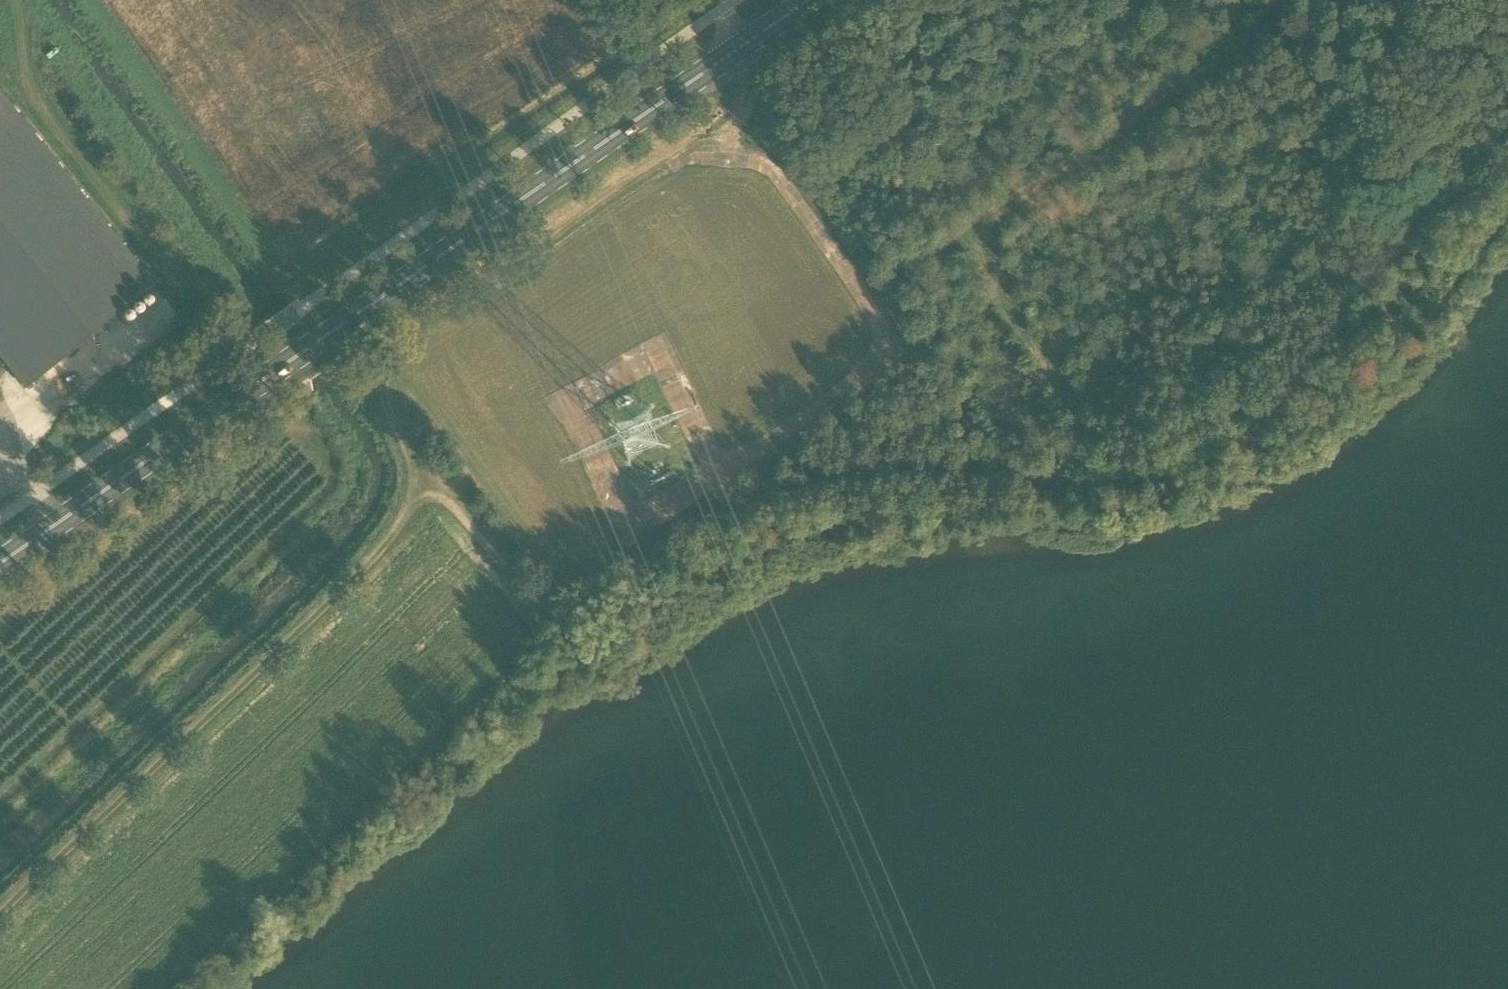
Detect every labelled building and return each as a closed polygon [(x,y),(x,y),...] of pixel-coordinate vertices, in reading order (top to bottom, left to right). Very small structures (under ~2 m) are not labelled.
[(0,127),(0,277),(66,360),(68,359),(67,357),(143,297),(144,299),(146,297),(7,122),(0,127)]
